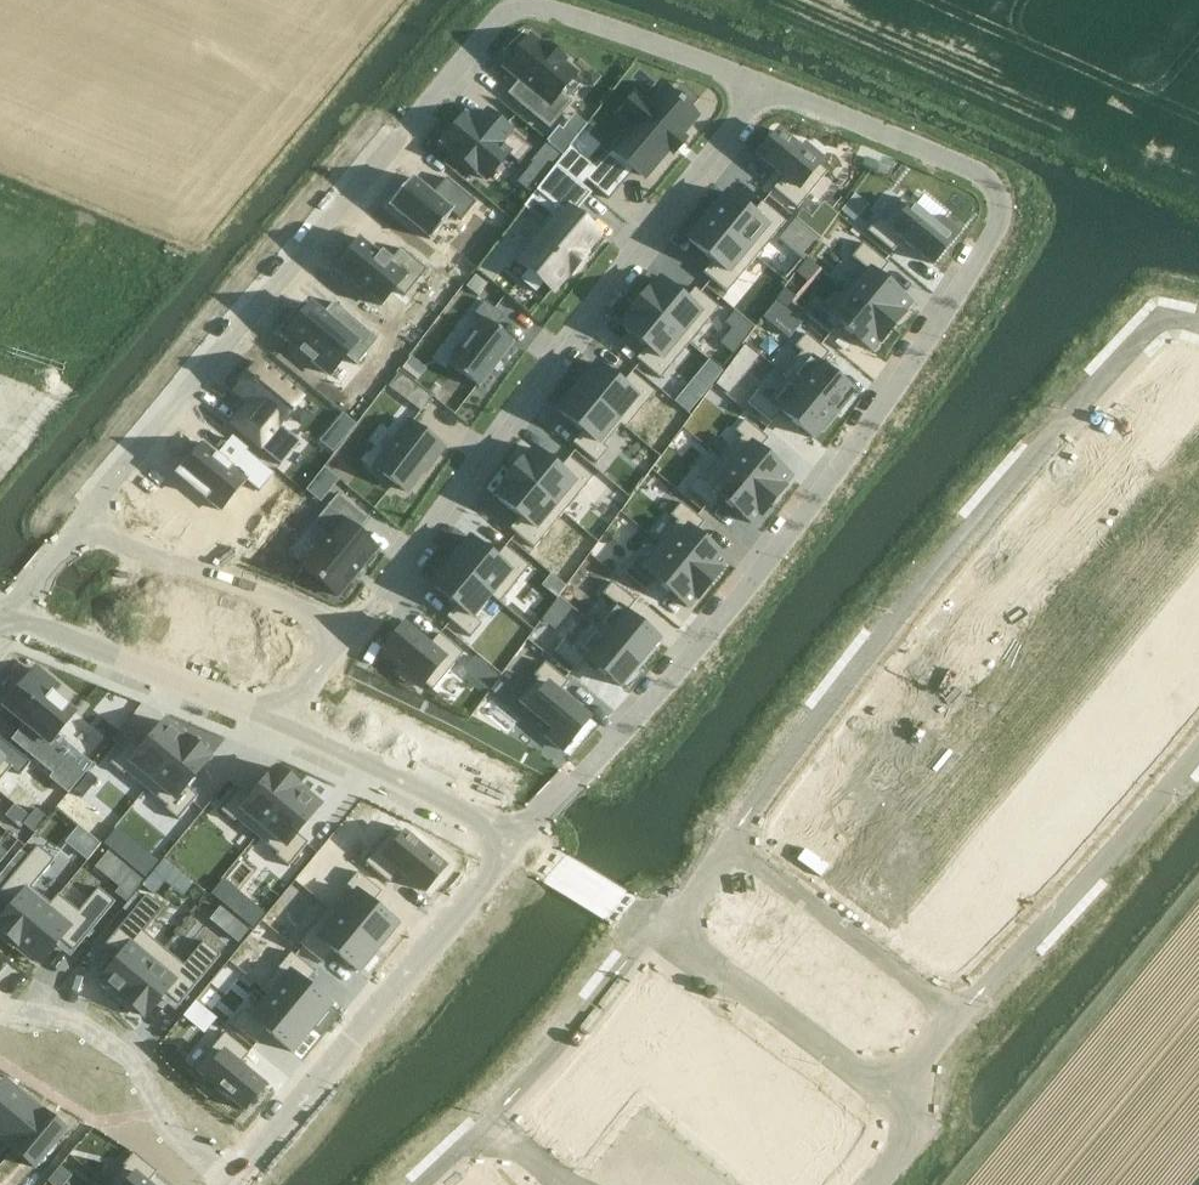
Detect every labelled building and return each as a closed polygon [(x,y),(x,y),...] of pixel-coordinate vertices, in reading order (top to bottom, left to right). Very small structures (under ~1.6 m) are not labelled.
[(531,35),(503,68),(520,82),(518,84),(522,88),(515,97),(510,93),(509,94),(549,128),(571,103),(561,94),(577,74),(564,63),(566,61),(546,44),(544,47),(531,35)] [(563,155),(556,165),(578,183),(582,178),(586,181),(608,200),(635,169),(645,178),(669,149),(674,153),(685,139),(681,136),(696,118),(690,112),(689,111),(682,105),(684,104),(680,100),(678,102),(671,96),(670,95),(670,96),(664,90),(649,107),(644,102),(637,97),(622,115),(628,120),(634,125),(596,169),(570,147),(563,155)] [(465,115),(442,143),(453,152),(452,153),(476,173),(477,172),(486,180),(507,156),(518,165),(532,149),(487,111),(476,124),(465,115)] [(558,127),(546,141),(548,142),(563,155),(570,147),(586,125),(574,115),(562,130),(558,127)] [(778,132),(758,156),(783,177),(773,189),(797,209),(827,173),(818,165),(822,161),(804,146),(800,151),(778,132)] [(548,142),(531,163),(533,164),(548,176),(556,165),(563,155),(548,142)] [(548,227),(519,263),(528,270),(520,280),(536,293),(543,283),(553,291),(568,272),(570,274),(573,270),(572,270),(582,258),(583,258),(586,255),(584,254),(599,235),(574,214),(591,194),(578,183),(556,165),(548,176),(533,195),(524,207),(548,227)] [(412,178),(388,206),(429,240),(452,214),(461,221),(476,203),(446,179),(432,195),(412,178)] [(727,194),(707,217),(756,258),(786,222),(762,202),(752,214),(727,194)] [(854,199),(840,215),(852,225),(866,209),(854,199)] [(878,218),(867,232),(892,253),(902,240),(932,265),(958,233),(942,220),(936,227),(901,199),(883,221),(878,218)] [(707,217),(688,240),(713,261),(703,273),(727,293),(756,258),(707,217)] [(360,239),(335,269),(380,307),(395,289),(405,297),(427,271),(400,249),(390,261),(382,254),(380,256),(360,239)] [(869,272),(851,294),(892,328),(904,314),(903,313),(910,304),(878,277),(888,265),(863,243),(851,258),(869,272)] [(649,289),(638,302),(681,337),(689,344),(719,309),(695,289),(685,301),(660,280),(651,291),(649,289)] [(816,304),(806,316),(829,336),(839,324),(871,351),(879,342),(880,343),(892,328),(851,294),(845,290),(826,313),(816,304)] [(296,312),(279,333),(285,337),(284,338),(300,351),(300,352),(312,363),(313,362),(329,375),(345,356),(356,366),(378,340),(333,302),(322,316),(311,306),(302,317),(296,312)] [(465,342),(448,365),(479,389),(514,342),(495,328),(503,317),(484,302),(475,314),(483,320),(465,342)] [(630,316),(621,327),(646,348),(636,360),(660,380),(689,344),(681,337),(638,302),(628,315),(630,316)] [(801,353),(783,375),(788,378),(833,415),(852,392),(820,365),(829,354),(806,334),(795,347),(801,353)] [(242,411),(231,425),(280,465),(298,442),(278,425),(301,397),(260,363),(256,368),(252,364),(240,380),(244,383),(235,393),(251,406),(245,413),(242,411)] [(596,364),(577,388),(617,421),(621,425),(621,426),(625,429),(655,393),(631,373),(621,385),(596,364)] [(399,374),(389,387),(406,400),(416,387),(399,374)] [(758,392),(748,404),(771,424),(781,412),(813,439),(820,431),(822,433),(836,416),(833,415),(788,378),(769,401),(758,392)] [(692,382),(675,403),(688,414),(706,393),(692,382)] [(577,388),(557,411),(582,432),(572,444),(597,464),(608,450),(603,447),(621,426),(621,425),(617,421),(577,388)] [(741,437),(722,460),(773,502),(785,488),(783,487),(791,478),(759,451),(768,439),(745,420),(735,432),(741,437)] [(409,421),(373,467),(407,493),(422,473),(442,447),(409,421)] [(203,443),(177,475),(222,512),(247,482),(259,492),(274,474),(244,450),(231,467),(203,443)] [(523,459),(512,471),(563,514),(593,478),(568,458),(558,470),(533,449),(525,460),(523,459)] [(697,478),(687,490),(710,509),(720,498),(752,525),(760,516),(761,517),(773,502),(722,460),(703,483),(697,478)] [(504,486),(495,496),(520,517),(510,529),(534,549),(563,514),(512,471),(502,484),(504,486)] [(326,538),(301,567),(337,597),(377,549),(358,533),(369,520),(339,495),(312,527),(326,538)] [(677,522),(658,544),(709,586),(721,571),(720,570),(727,561),(695,534),(704,523),(681,503),(670,516),(677,522)] [(244,560),(272,527),(259,517),(232,550),(244,560)] [(470,539),(450,562),(491,595),(489,597),(498,604),(529,567),(505,547),(495,559),(470,539)] [(634,560),(623,573),(646,593),(656,581),(688,608),(696,599),(697,600),(709,586),(658,544),(640,566),(634,560)] [(450,562),(431,585),(456,606),(446,618),(470,638),(481,625),(472,617),(489,597),(491,595),(450,562)] [(595,626),(594,627),(599,631),(639,664),(638,665),(641,667),(654,650),(652,648),(658,641),(626,614),(636,602),(612,583),(602,595),(613,604),(595,626)] [(564,641),(554,653),(578,672),(587,661),(620,687),(638,665),(639,664),(599,631),(594,627),(595,626),(591,622),(571,646),(564,641)] [(404,626),(383,650),(406,669),(402,673),(420,688),(424,683),(433,690),(452,668),(463,654),(439,634),(429,646),(404,626)] [(538,679),(519,702),(553,730),(546,738),(563,751),(589,719),(559,694),(568,683),(545,663),(534,676),(538,679)] [(35,670),(4,707),(32,730),(18,747),(52,775),(49,779),(67,794),(92,765),(56,736),(74,714),(51,695),(57,687),(35,670)] [(861,725),(849,740),(891,775),(919,741),(905,729),(895,740),(869,719),(863,727),(861,725)] [(129,741),(110,765),(123,775),(125,773),(146,790),(186,741),(185,740),(164,723),(141,750),(129,741)] [(186,741),(146,790),(166,807),(164,810),(177,821),(197,797),(186,787),(209,759),(208,759),(208,757),(187,739),(185,740),(186,741)] [(850,742),(833,764),(858,785),(849,797),(863,809),(891,775),(849,740),(848,740),(850,742)] [(11,767),(0,758),(0,781),(11,767)] [(240,788),(220,811),(233,822),(235,820),(256,837),(297,788),(298,789),(299,788),(277,770),(276,771),(275,770),(252,797),(240,788)] [(297,788),(256,837),(277,854),(275,857),(288,868),(308,844),(296,834),(319,806),(298,789),(297,788)] [(804,800),(777,832),(793,846),(800,838),(825,859),(844,836),(853,843),(865,829),(841,810),(831,823),(804,800)] [(35,810),(29,817),(41,827),(47,819),(35,810)] [(29,817),(23,825),(35,834),(41,827),(29,817)] [(396,827),(366,863),(391,883),(400,872),(424,892),(445,868),(432,857),(433,855),(419,844),(418,845),(396,827)] [(0,921),(0,931),(18,946),(19,945),(18,944),(51,905),(50,904),(31,888),(54,860),(37,846),(0,891),(15,903),(0,921)] [(965,850),(949,869),(991,904),(1002,890),(1012,899),(1031,877),(993,846),(980,863),(965,850)] [(338,915),(337,916),(377,949),(397,926),(371,905),(381,893),(357,873),(346,886),(355,894),(338,915)] [(51,905),(18,944),(19,945),(41,963),(59,940),(74,952),(115,903),(98,888),(78,912),(57,895),(50,904),(51,905)] [(932,910),(909,938),(927,953),(931,948),(953,967),(973,942),(948,922),(958,910),(934,889),(923,903),(932,910)] [(120,957),(101,980),(122,997),(123,998),(164,949),(144,933),(163,909),(146,895),(105,945),(120,957)] [(329,907),(299,944),(323,964),(333,952),(358,972),(377,949),(337,916),(338,915),(329,907)] [(122,997),(121,999),(143,1017),(144,1016),(145,1017),(164,994),(179,1006),(220,956),(203,942),(183,966),(164,949),(123,998),(122,997)] [(289,952),(260,988),(268,994),(308,1027),(329,1002),(306,984),(315,973),(289,952)] [(242,1010),(232,1023),(256,1042),(261,1035),(285,1054),(308,1027),(268,994),(250,1016),(242,1010)] [(223,1033),(193,1069),(217,1089),(215,1091),(228,1102),(230,1100),(244,1111),(264,1086),(238,1064),(247,1053),(223,1033)] [(0,1088),(0,1128),(24,1099),(4,1083),(0,1088)] [(0,1128),(0,1138),(13,1149),(12,1150),(13,1151),(44,1114),(43,1113),(42,1114),(24,1099),(0,1128)] [(44,1114),(13,1151),(34,1169),(65,1131),(44,1114)] [(110,1184),(149,1184),(147,1184),(157,1173),(133,1153),(123,1166),(125,1168),(111,1184),(110,1184)] [(60,1167),(53,1174),(65,1184),(71,1176),(60,1167)] [(47,1182),(51,1184),(64,1184),(65,1184),(53,1174),(47,1182)]
